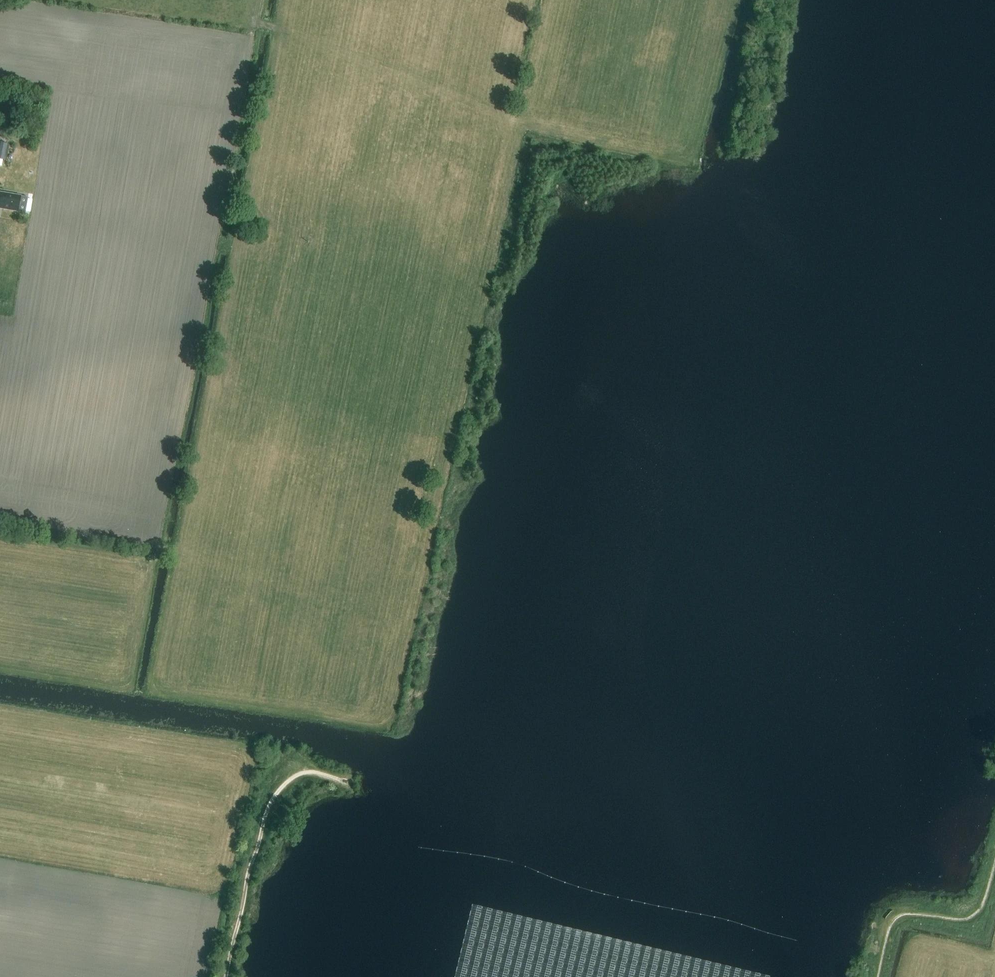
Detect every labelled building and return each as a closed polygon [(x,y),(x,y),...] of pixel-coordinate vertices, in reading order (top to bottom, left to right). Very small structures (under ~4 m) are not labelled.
[(22,195),(0,192),(0,209),(19,212),(22,195)]
